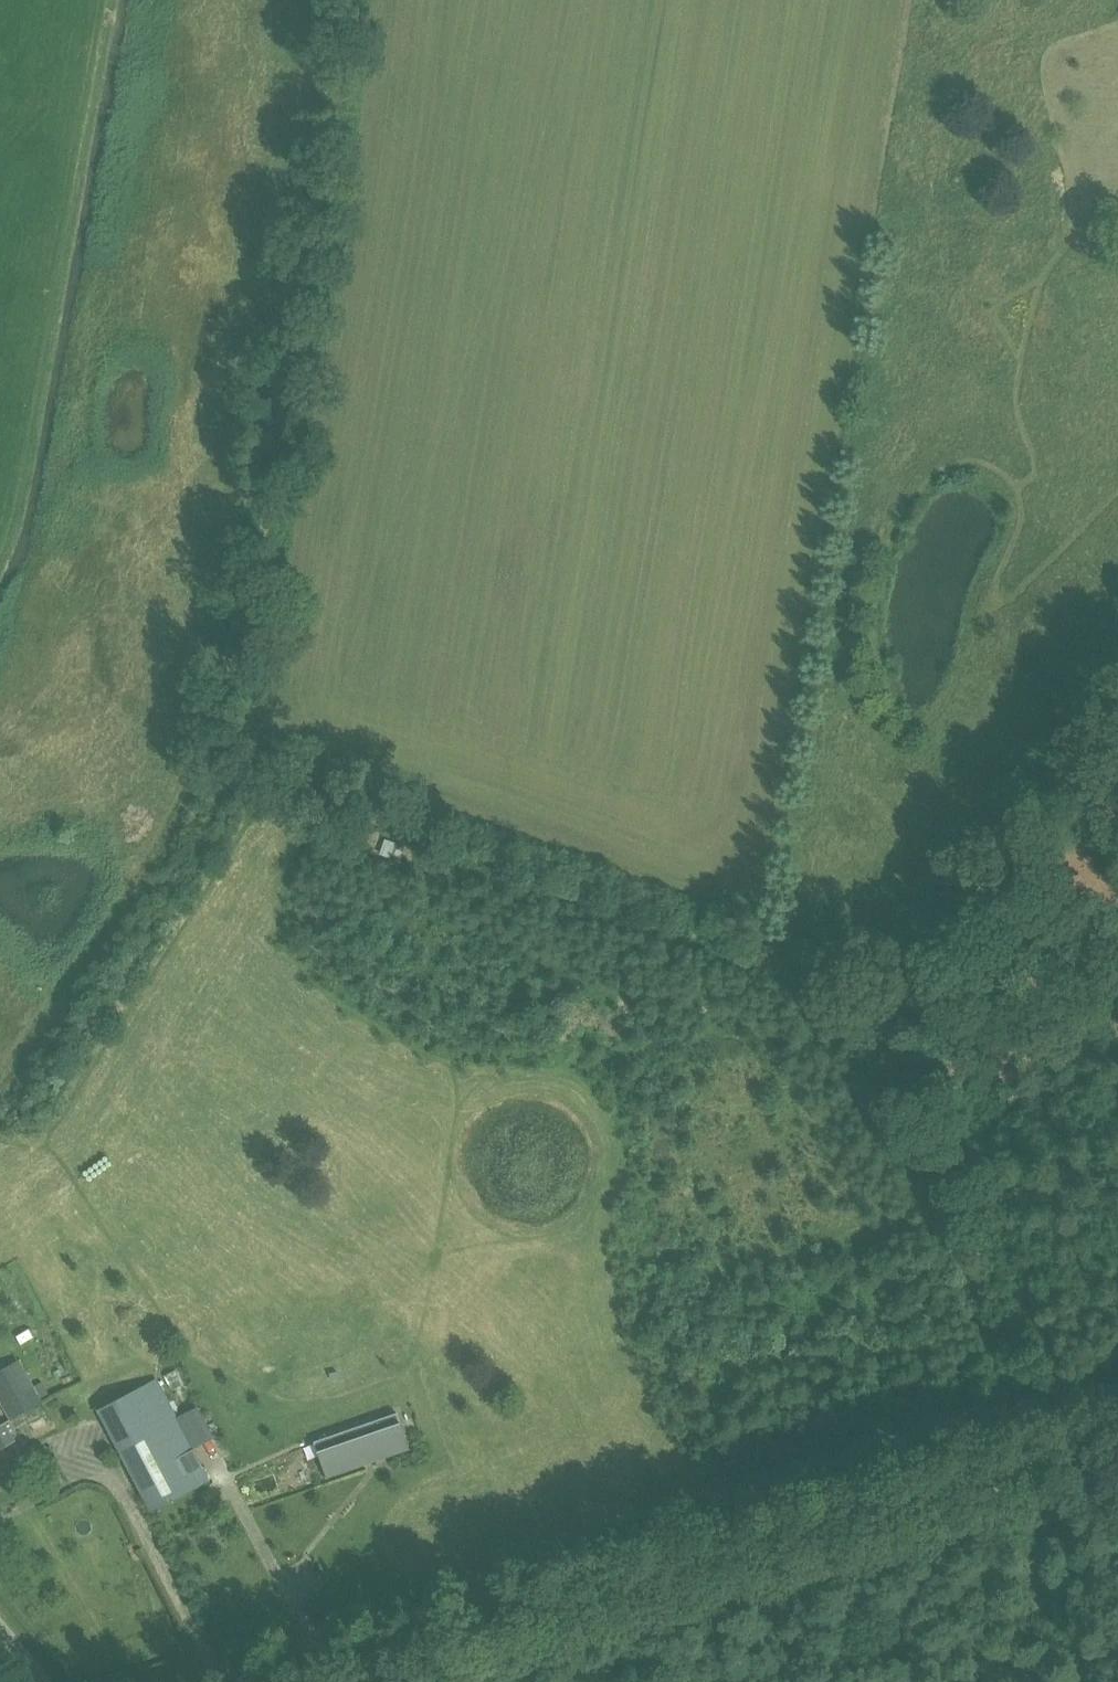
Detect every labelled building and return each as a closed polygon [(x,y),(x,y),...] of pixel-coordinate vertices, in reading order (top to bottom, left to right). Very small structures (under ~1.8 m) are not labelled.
[(10,1294),(76,1421),(98,1411),(151,1509),(210,1478),(157,1378),(91,1252),(10,1294)] [(9,1419),(43,1401),(0,1321),(0,1402),(9,1419)] [(326,1438),(331,1452),(318,1457),(326,1478),(409,1450),(396,1414),(326,1438)] [(13,1440),(4,1422),(0,1424),(0,1447),(13,1440)]
